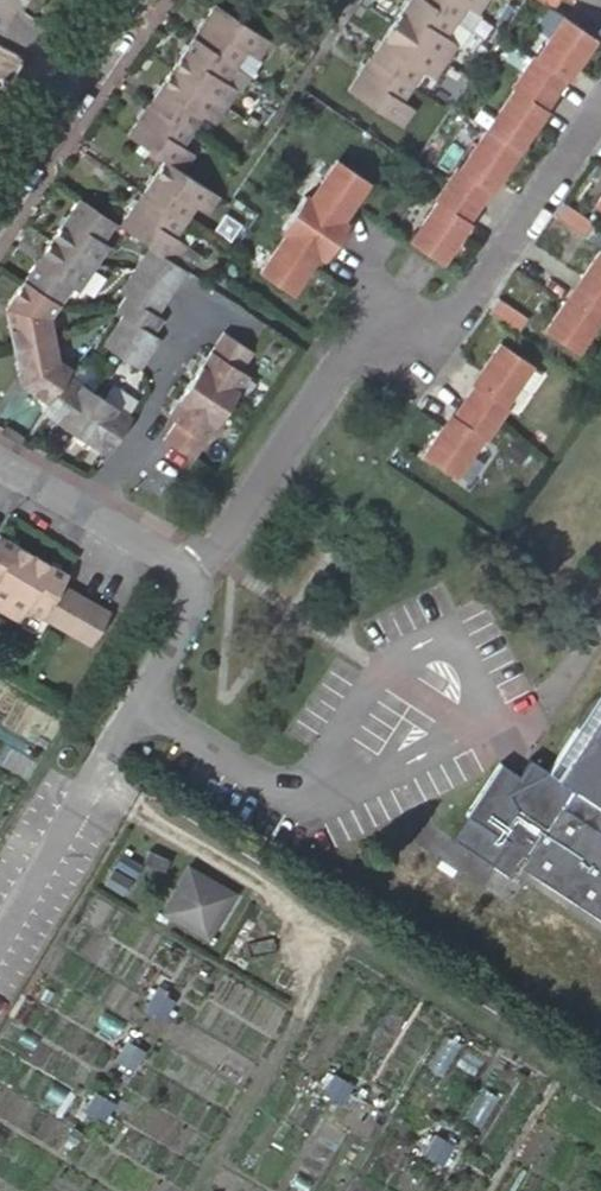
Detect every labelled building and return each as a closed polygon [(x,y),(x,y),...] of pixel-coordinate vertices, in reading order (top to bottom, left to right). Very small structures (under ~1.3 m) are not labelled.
[(7,25),(17,11),(25,0),(0,0),(0,20),(7,25)] [(348,93),(402,129),(415,111),(401,103),(422,71),(435,80),(458,46),(445,37),(466,6),(479,14),(489,0),(411,0),(348,93)] [(552,9),(558,0),(539,0),(552,9)] [(273,42),(218,5),(130,134),(167,159),(120,226),(151,246),(174,262),(188,243),(174,234),(195,203),(208,212),(222,195),(220,194),(185,170),(197,153),(184,144),(206,113),(218,122),(240,90),(227,81),(247,51),(260,60),(273,42)] [(594,37),(563,16),(537,58),(534,57),(512,89),(515,91),(459,171),(457,169),(435,202),(438,204),(411,244),(442,264),(462,235),(456,231),(464,220),(466,222),(488,189),(486,187),(493,176),(498,179),(537,121),(532,117),(539,106),(542,108),(564,75),(561,73),(569,63),(574,66),(594,37)] [(306,193),(284,225),(290,229),(263,269),(293,290),(313,261),(308,257),(315,246),(328,255),(350,222),(337,214),(344,203),(350,207),(370,177),(339,157),(312,197),(306,193)] [(115,222),(79,198),(13,297),(15,312),(8,313),(18,378),(25,378),(27,391),(47,405),(42,413),(106,457),(130,420),(68,376),(72,370),(59,361),(52,316),(59,305),(60,306),(72,288),(78,292),(109,245),(103,240),(115,222)] [(595,226),(565,206),(556,220),(585,240),(595,226)] [(174,262),(151,246),(120,293),(125,297),(116,311),(123,316),(102,346),(138,369),(158,339),(152,335),(162,321),(155,317),(186,271),(174,262)] [(600,322),(600,256),(584,281),(589,285),(574,307),(568,304),(549,333),(579,354),(600,322)] [(15,312),(13,297),(6,306),(8,313),(15,312)] [(531,321),(501,301),(491,315),(522,335),(531,321)] [(254,356),(225,335),(169,418),(177,423),(164,442),(194,462),(249,379),(242,374),(254,356)] [(508,408),(534,366),(504,345),(484,374),(489,378),(482,389),(479,388),(458,421),(460,422),(452,433),(447,430),(427,459),(458,480),(485,440),(487,442),(510,409),(508,408)] [(25,378),(18,378),(20,386),(27,391),(25,378)] [(18,624),(26,611),(42,621),(62,587),(68,576),(0,538),(0,613),(18,624)] [(42,621),(91,649),(110,615),(62,587),(42,621)] [(598,693),(595,697),(592,700),(589,702),(587,705),(584,711),(582,716),(580,720),(578,725),(577,728),(550,771),(509,792),(516,808),(500,834),(508,839),(492,864),(515,879),(523,867),(600,918),(600,692),(598,693)] [(170,861),(150,852),(145,864),(165,873),(170,861)] [(236,895),(190,867),(163,914),(209,942),(236,895)] [(228,898),(193,876),(171,912),(207,934),(228,898)] [(159,992),(148,1010),(166,1020),(176,1003),(159,992)] [(134,1055),(143,1062),(148,1053),(139,1047),(134,1055)] [(352,1086),(333,1075),(321,1093),(341,1105),(352,1086)] [(99,1093),(87,1111),(105,1122),(116,1103),(99,1093)] [(434,1140),(422,1158),(442,1170),(453,1150),(434,1140)]
